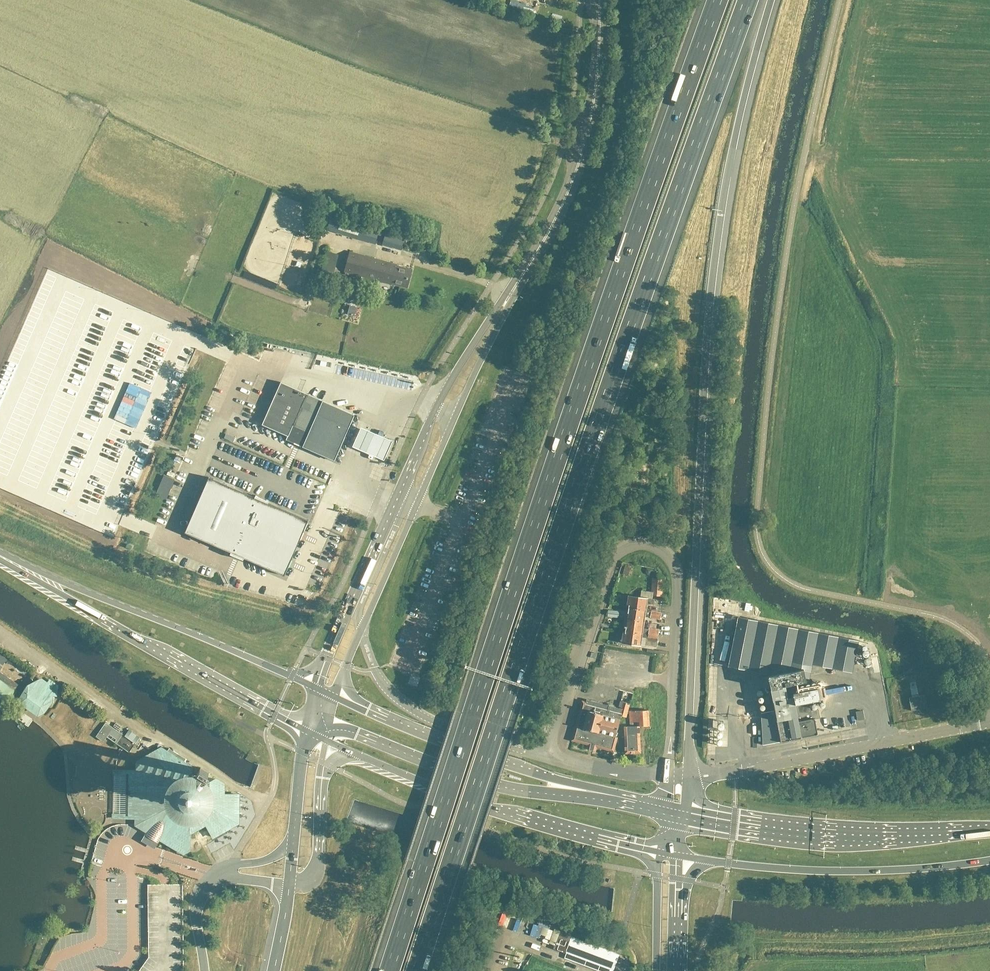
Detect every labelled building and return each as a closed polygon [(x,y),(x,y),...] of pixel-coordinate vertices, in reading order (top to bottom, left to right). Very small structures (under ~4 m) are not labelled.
[(375,245),(380,228),(341,216),(336,233),(375,245)] [(401,251),(405,237),(385,231),(381,245),(401,251)] [(340,255),(326,252),(320,274),(334,278),(340,255)] [(407,288),(412,272),(397,267),(397,266),(349,252),(344,272),(392,285),(392,284),(407,288)] [(349,306),(347,315),(354,317),(356,308),(349,306)] [(280,383),(261,425),(287,437),(285,441),(302,447),(312,451),(334,461),(347,430),(350,431),(353,430),(355,425),(354,422),(352,421),(354,416),(340,409),(332,406),(307,395),(280,383)] [(362,430),(353,449),(368,456),(384,463),(392,444),(377,437),(362,430)] [(184,465),(194,468),(196,463),(186,459),(184,465)] [(166,500),(174,480),(164,475),(155,495),(166,500)] [(243,559),(284,577),(308,521),(267,504),(268,502),(255,496),(254,498),(208,478),(184,533),(230,553),(229,557),(242,563),(243,559)] [(661,596),(661,576),(651,576),(651,595),(661,596)] [(625,608),(645,610),(645,604),(653,605),(654,600),(627,596),(625,608)] [(650,611),(645,610),(625,608),(624,619),(632,620),(634,622),(643,624),(644,616),(649,617),(649,618),(660,620),(661,613),(650,611)] [(853,666),(858,641),(737,617),(727,667),(770,676),(800,670),(803,655),(853,666)] [(647,634),(658,635),(659,630),(648,628),(648,630),(642,629),(643,624),(634,622),(632,620),(624,619),(622,633),(635,635),(635,633),(647,634)] [(656,648),(658,635),(647,634),(635,633),(635,635),(622,633),(621,641),(622,643),(622,644),(639,646),(641,638),(645,638),(644,646),(656,648)] [(760,716),(762,746),(817,735),(814,719),(819,718),(818,710),(810,712),(808,702),(826,699),(823,687),(792,693),(790,684),(805,681),(803,669),(800,670),(770,676),(768,677),(774,713),(760,716)] [(15,690),(18,686),(0,673),(0,680),(15,690)] [(51,702),(52,695),(56,696),(57,687),(49,681),(47,684),(40,680),(28,686),(27,697),(21,697),(21,698),(21,702),(38,715),(42,712),(43,713),(43,712),(41,707),(51,702)] [(912,682),(905,683),(908,697),(915,696),(912,682)] [(923,709),(927,708),(924,695),(919,696),(911,698),(908,698),(910,711),(913,711),(923,709)] [(586,751),(611,756),(617,725),(603,722),(604,715),(624,719),(627,706),(618,704),(617,709),(578,702),(570,744),(587,747),(586,751)] [(843,718),(840,718),(841,730),(848,729),(848,722),(849,722),(849,707),(843,708),(843,718)] [(638,730),(646,730),(647,713),(627,713),(627,724),(638,725),(638,730)] [(124,737),(105,723),(95,737),(101,742),(102,742),(103,742),(104,741),(106,738),(128,753),(133,747),(136,749),(139,744),(138,746),(136,745),(140,739),(128,731),(124,737)] [(639,755),(638,729),(623,730),(624,756),(639,755)] [(237,824),(238,796),(223,795),(223,784),(215,780),(203,788),(202,786),(203,785),(201,783),(197,780),(195,779),(193,779),(192,781),(191,781),(191,767),(189,766),(166,752),(164,754),(162,751),(161,749),(136,762),(136,772),(116,771),(115,771),(114,771),(114,772),(113,772),(113,773),(113,775),(112,815),(112,817),(113,817),(113,818),(114,818),(114,819),(135,819),(135,825),(135,826),(147,833),(145,835),(145,836),(148,838),(147,838),(147,839),(147,840),(147,841),(148,842),(149,843),(150,843),(151,843),(152,843),(153,843),(153,842),(154,842),(157,843),(159,840),(161,841),(183,854),(189,851),(190,834),(205,825),(213,838),(237,824)] [(98,767),(99,776),(109,774),(108,765),(98,767)] [(183,965),(182,886),(169,887),(165,887),(148,887),(149,961),(141,970),(179,970),(183,965)] [(493,913),(504,917),(508,908),(496,904),(493,913)]
